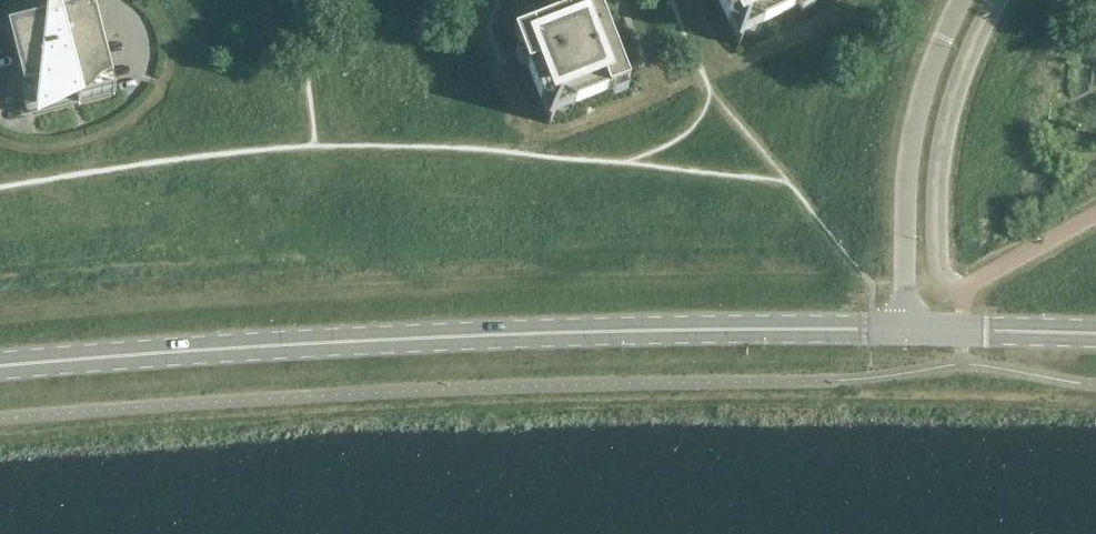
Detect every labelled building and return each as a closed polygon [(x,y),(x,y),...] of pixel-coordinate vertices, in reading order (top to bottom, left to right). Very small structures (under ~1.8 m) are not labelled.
[(628,83),(596,0),(513,33),(527,68),(528,68),(541,102),(536,114),(548,120),(546,124),(549,125),(556,111),(568,116),(574,103),(608,90),(608,91),(628,83)] [(729,24),(724,37),(737,42),(736,46),(739,47),(744,32),(757,36),(762,23),(794,8),(795,9),(813,0),(717,0),(729,24)] [(7,30),(23,92),(29,91),(35,115),(72,105),(72,106),(115,95),(93,8),(57,18),(47,15),(46,20),(7,30)]
